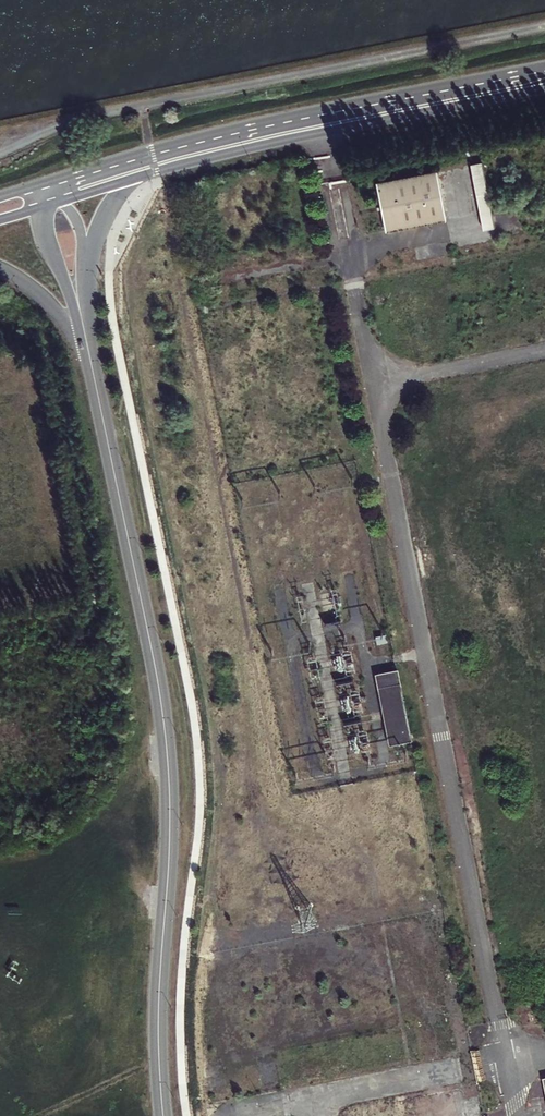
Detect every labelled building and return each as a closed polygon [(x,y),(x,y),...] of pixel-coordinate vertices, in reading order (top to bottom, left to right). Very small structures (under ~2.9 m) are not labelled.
[(493,227),(481,162),(470,164),(482,230),(493,227)] [(437,171),(377,183),(387,231),(447,219),(437,171)] [(398,672),(376,676),(390,747),(412,743),(398,672)] [(465,1031),(454,1033),(456,1044),(467,1042),(465,1031)] [(539,1115),(544,1115),(544,1081),(532,1084),(539,1115)] [(370,1110),(371,1115),(381,1115),(379,1108),(370,1110)]
